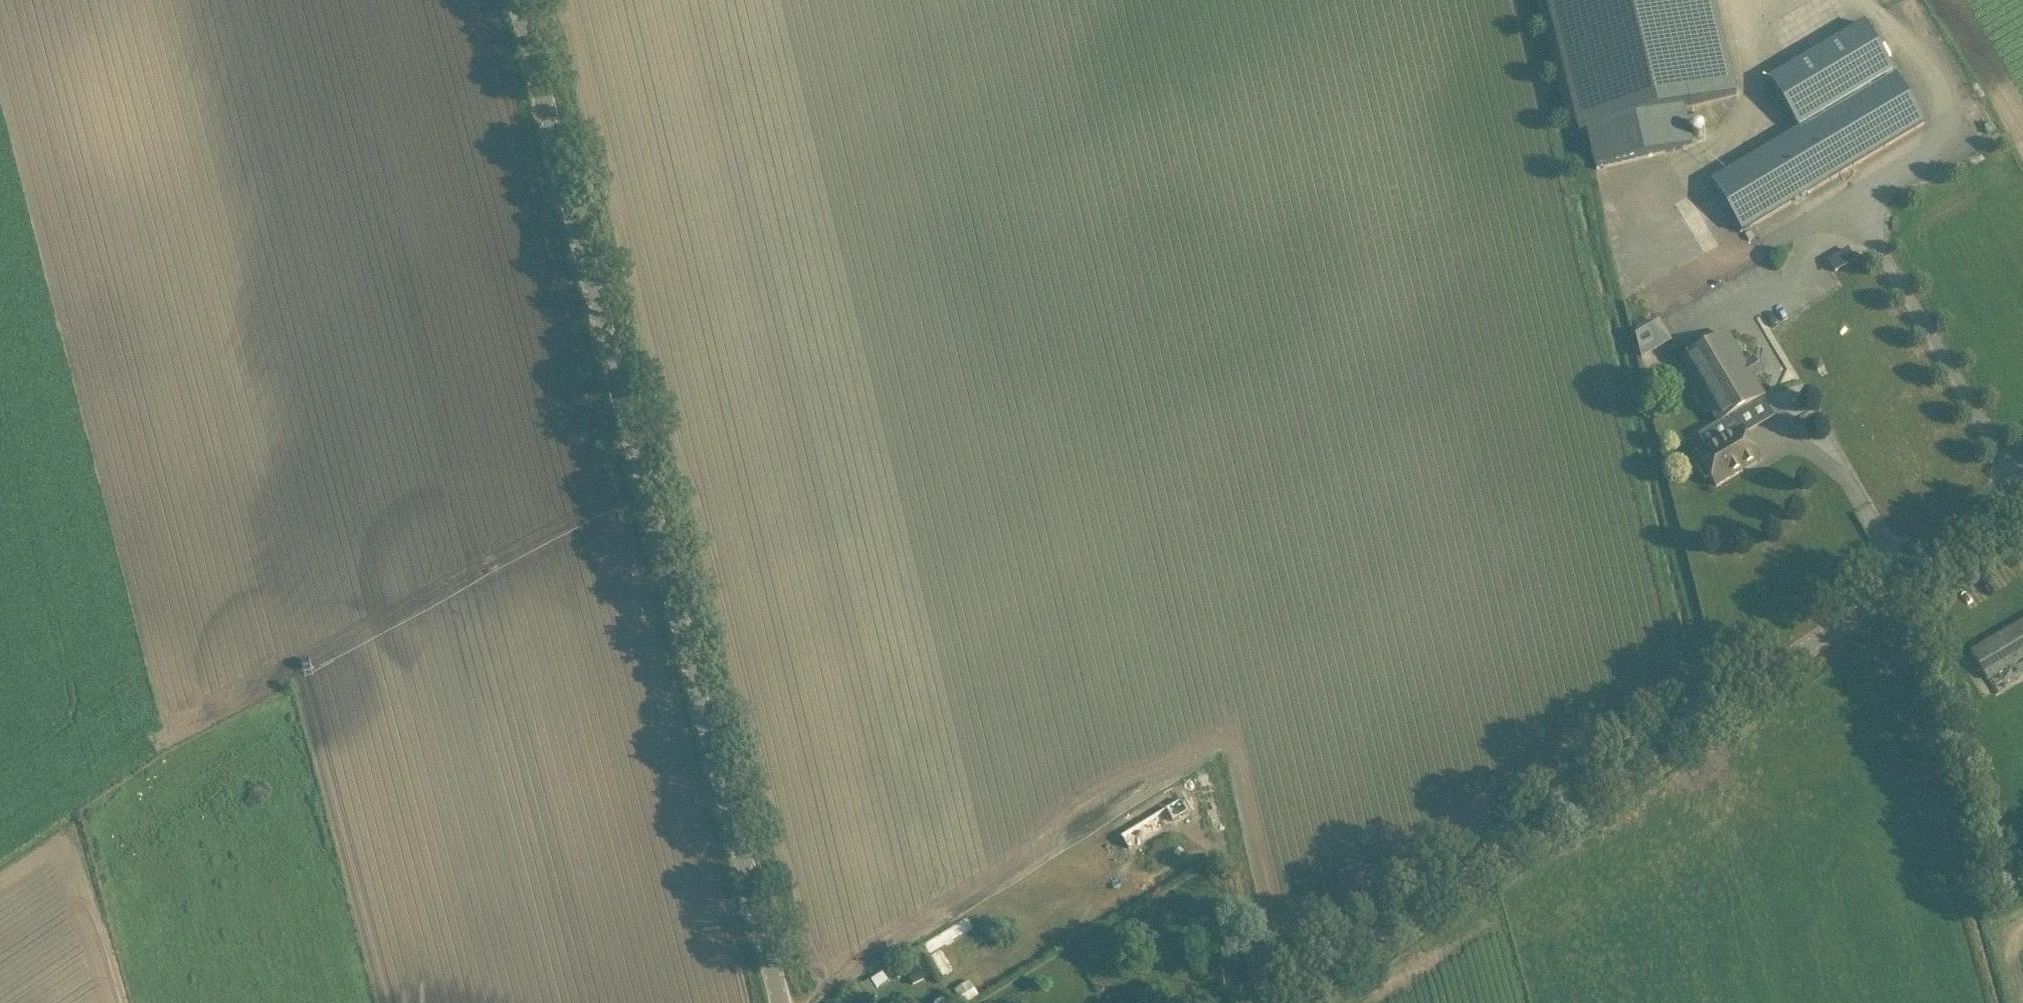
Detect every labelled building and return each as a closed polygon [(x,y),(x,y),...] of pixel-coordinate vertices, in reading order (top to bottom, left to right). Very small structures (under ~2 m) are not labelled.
[(1592,167),(1690,146),(1691,144),(1683,106),(1731,95),(1711,0),(1570,0),(1572,0),(1551,5),(1547,1),(1576,134),(1584,132),(1592,167)] [(1864,23),(1769,79),(1800,130),(1712,182),(1743,234),(1925,125),(1864,23)] [(1708,125),(1706,114),(1688,118),(1691,129),(1708,125)] [(1631,330),(1643,368),(1675,358),(1663,320),(1631,330)] [(1741,429),(1734,417),(1733,415),(1764,397),(1752,377),(1756,375),(1758,370),(1754,364),(1749,363),(1746,365),(1727,334),(1682,361),(1720,424),(1722,422),(1723,424),(1730,436),(1698,455),(1703,464),(1699,469),(1705,480),(1711,478),(1717,487),(1743,471),(1761,461),(1743,428),(1741,429)] [(1971,652),(1989,682),(2022,661),(2022,622),(1971,652)] [(913,986),(925,980),(919,968),(907,973),(913,986)] [(856,991),(862,999),(875,990),(869,982),(856,991)]
